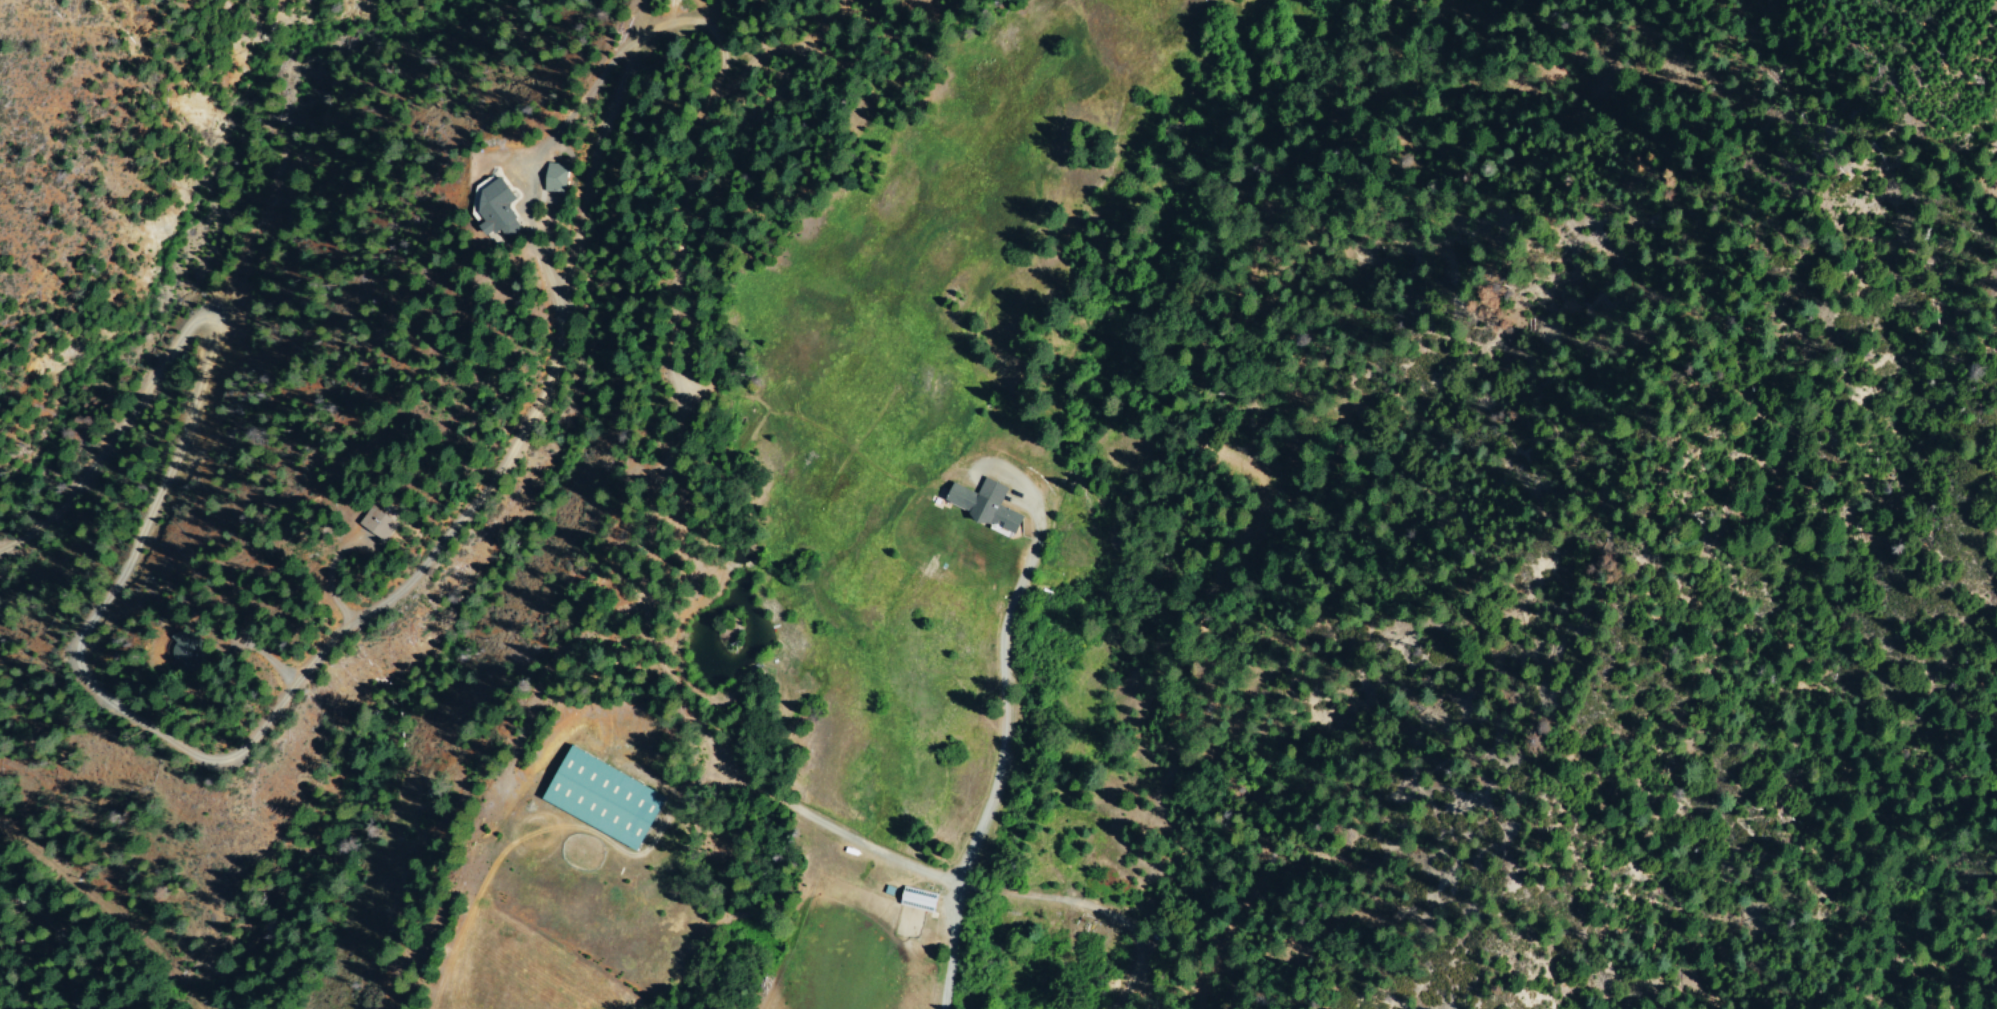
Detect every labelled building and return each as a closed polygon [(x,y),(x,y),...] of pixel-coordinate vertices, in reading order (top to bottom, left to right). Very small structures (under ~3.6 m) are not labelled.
[(549,192),(570,192),(570,164),(550,164),(549,192)] [(522,200),(507,177),(484,192),(490,202),(481,207),(491,222),(485,227),(491,237),(501,230),(507,240),(524,229),(519,221),(522,219),(513,205),(522,200)] [(1018,515),(995,506),(1004,486),(980,476),(974,492),(947,482),(940,500),(966,511),(964,516),(1010,534),(1018,515)] [(356,536),(384,551),(400,521),(372,506),(356,536)] [(673,797),(575,748),(547,803),(645,852),(673,797)]
